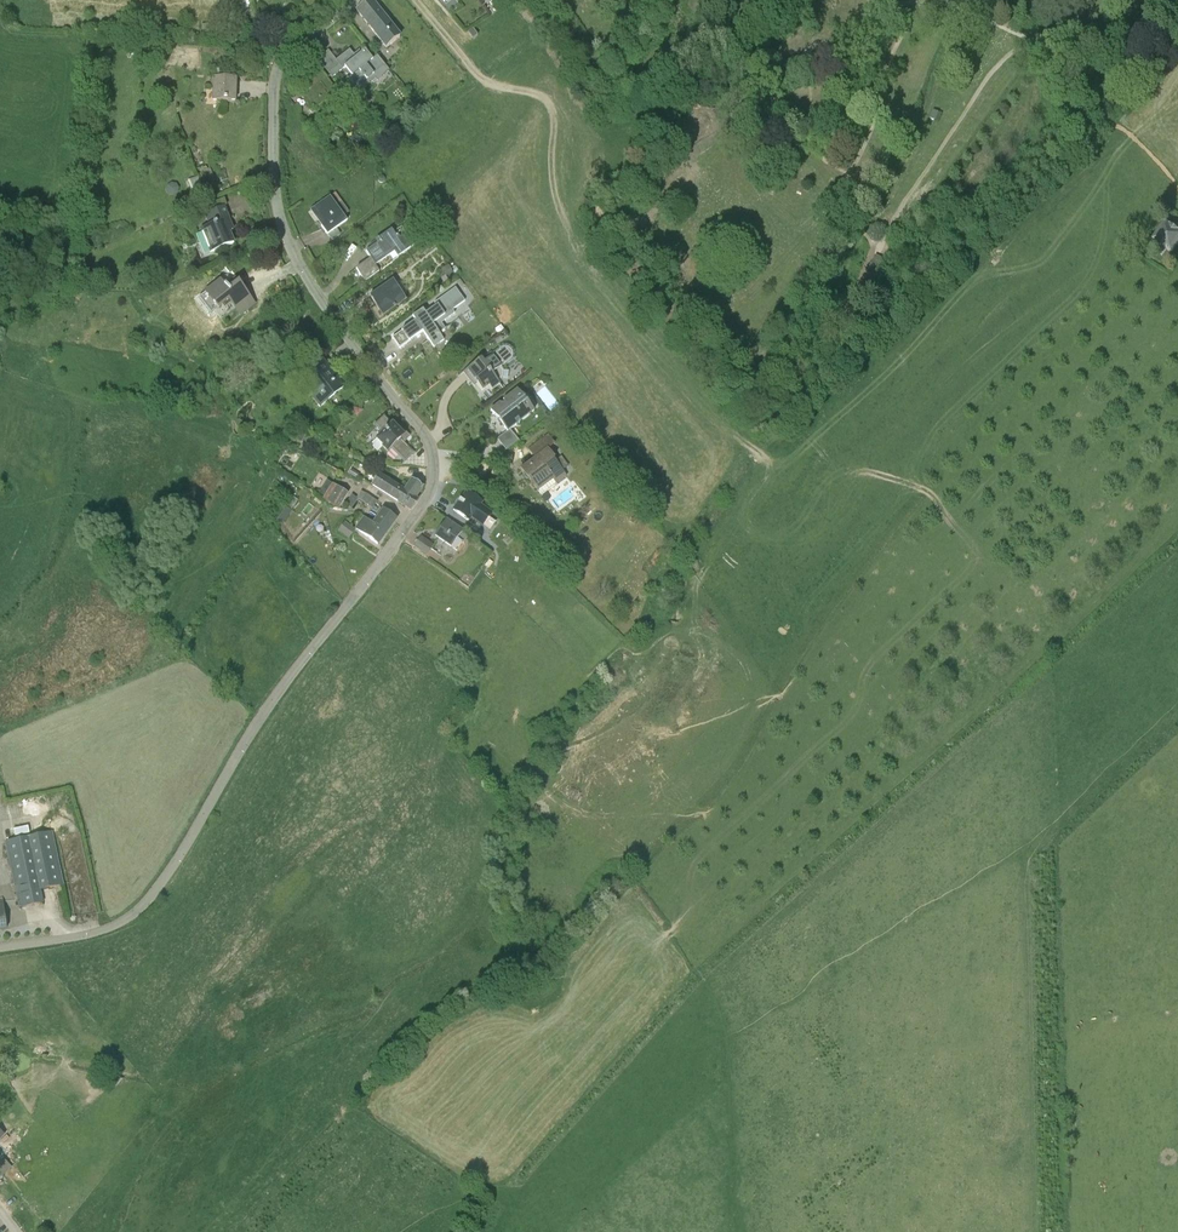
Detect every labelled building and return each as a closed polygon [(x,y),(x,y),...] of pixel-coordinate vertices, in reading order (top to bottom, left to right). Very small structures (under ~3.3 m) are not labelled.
[(364,19),(386,48),(400,37),(370,0),(368,0),(356,10),(364,19)] [(472,32),(467,36),(472,43),(477,40),(472,32)] [(318,59),(332,77),(346,67),(352,77),(348,80),(356,90),(367,81),(370,84),(372,82),(379,83),(391,74),(378,55),(372,59),(365,50),(362,53),(356,58),(350,49),(336,60),(328,50),(318,59)] [(102,60),(111,60),(112,50),(102,50),(102,60)] [(293,77),(299,85),(306,94),(302,97),(313,110),(337,91),(325,76),(318,67),(311,72),(311,73),(308,75),(304,69),(293,77)] [(212,101),(223,101),(235,101),(236,77),(213,76),(212,101)] [(939,113),(933,110),(930,118),(936,120),(939,113)] [(360,137),(349,135),(347,144),(358,147),(360,137)] [(213,178),(209,164),(201,167),(205,181),(213,178)] [(200,183),(198,177),(188,180),(196,202),(206,198),(204,193),(200,183)] [(330,196),(323,201),(313,208),(324,224),(321,226),(327,235),(347,221),(344,216),(349,212),(335,192),(330,196)] [(200,228),(210,253),(234,243),(229,232),(233,230),(224,207),(212,211),(205,214),(208,225),(200,228)] [(1157,247),(1166,253),(1168,251),(1172,254),(1177,245),(1177,230),(1165,221),(1152,240),(1159,245),(1157,247)] [(375,275),(379,270),(375,265),(394,252),(397,256),(415,245),(406,233),(400,237),(398,235),(396,236),(391,229),(378,238),(380,241),(376,245),(366,252),(371,259),(356,269),(365,282),(375,275)] [(869,275),(866,281),(865,280),(858,296),(870,302),(878,286),(875,285),(878,279),(880,280),(889,262),(876,255),(867,274),(869,275)] [(448,264),(441,269),(446,277),(453,272),(448,264)] [(220,281),(205,293),(218,309),(229,300),(235,307),(248,296),(235,280),(227,287),(225,285),(224,286),(220,281)] [(393,280),(379,290),(369,296),(376,306),(370,309),(379,321),(408,302),(393,280)] [(437,306),(392,338),(399,348),(423,330),(434,346),(444,339),(438,332),(444,328),(441,323),(458,311),(456,308),(465,302),(455,288),(434,302),(437,306)] [(445,323),(447,328),(461,322),(463,328),(469,325),(465,315),(445,323)] [(494,339),(496,344),(503,340),(500,336),(494,339)] [(463,372),(464,373),(469,379),(473,375),(477,380),(475,381),(482,391),(489,386),(492,390),(501,382),(501,381),(504,378),(504,371),(501,366),(504,364),(496,353),(484,362),(482,358),(473,365),(463,372)] [(322,361),(313,368),(300,378),(322,405),(334,395),(343,387),(341,384),(338,386),(334,381),(337,379),(322,361)] [(517,389),(503,401),(494,408),(499,415),(496,417),(504,427),(504,428),(507,431),(497,439),(506,451),(516,443),(518,441),(510,430),(534,411),(517,389)] [(366,395),(360,396),(363,404),(369,403),(366,395)] [(560,416),(554,421),(559,429),(565,424),(560,416)] [(392,448),(396,452),(405,461),(413,453),(400,440),(404,437),(392,425),(384,418),(375,426),(382,434),(377,439),(388,451),(392,448)] [(310,438),(300,434),(297,442),(306,446),(310,438)] [(525,473),(528,477),(538,491),(547,483),(552,479),(556,484),(567,476),(563,470),(569,466),(561,456),(556,460),(548,449),(547,448),(535,457),(530,461),(520,469),(524,474),(525,473)] [(360,475),(352,469),(349,474),(357,479),(360,475)] [(372,485),(397,501),(404,491),(402,489),(379,475),(372,485)] [(404,491),(397,501),(411,510),(418,500),(414,498),(422,487),(412,480),(404,491)] [(349,494),(332,484),(323,499),(339,509),(349,494)] [(357,497),(362,501),(366,494),(361,491),(357,497)] [(482,503),(466,492),(453,510),(469,521),(471,518),(483,526),(491,515),(479,506),(482,503)] [(366,494),(362,501),(373,508),(377,501),(366,494)] [(638,513),(632,505),(622,512),(628,521),(638,513)] [(396,519),(386,512),(382,509),(372,523),(370,525),(384,536),(396,519)] [(370,525),(372,523),(363,517),(355,528),(378,544),(384,536),(370,525)] [(462,531),(456,527),(446,520),(435,535),(452,547),(462,531)] [(348,524),(341,534),(352,541),(359,531),(348,524)] [(422,537),(415,548),(427,556),(434,546),(422,537)] [(5,841),(17,896),(19,908),(43,903),(40,890),(63,885),(51,832),(5,841)] [(4,1176),(14,1168),(6,1158),(0,1162),(0,1171),(4,1176)]
